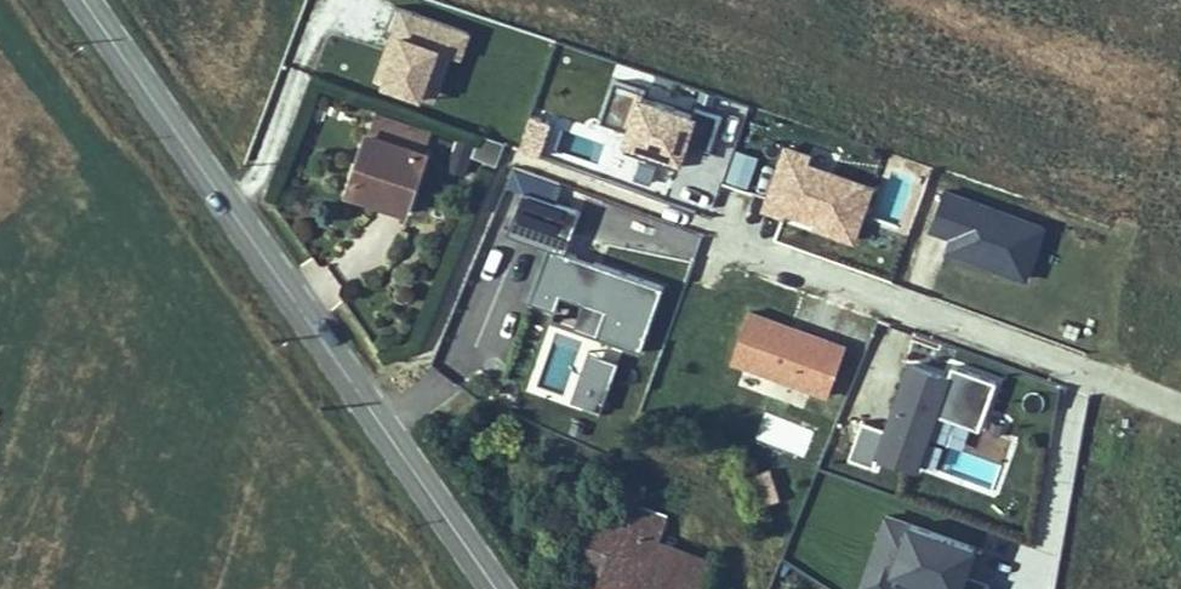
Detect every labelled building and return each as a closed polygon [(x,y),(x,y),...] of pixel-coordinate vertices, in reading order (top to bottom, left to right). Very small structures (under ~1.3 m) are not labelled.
[(433,100),(449,52),(461,56),(470,27),(396,3),(371,79),(433,100)] [(368,80),(362,96),(416,115),(422,98),(368,80)] [(626,126),(620,147),(681,166),(687,145),(707,152),(718,116),(611,82),(600,118),(626,126)] [(362,96),(342,154),(364,162),(367,156),(407,170),(425,118),(416,115),(362,96)] [(519,143),(536,149),(544,126),(528,120),(519,143)] [(853,239),(875,178),(780,146),(758,207),(853,239)] [(362,168),(403,181),(407,170),(367,156),(364,162),(362,168)] [(1028,279),(1047,221),(941,185),(922,244),(1028,279)] [(517,307),(640,345),(660,282),(564,252),(578,207),(519,189),(505,233),(537,243),(517,307)] [(825,396),(846,341),(745,305),(725,359),(825,396)] [(571,403),(598,411),(615,358),(589,350),(571,403)] [(883,425),(860,418),(849,452),(916,473),(934,414),(978,427),(994,377),(950,363),(947,372),(904,359),(883,425)] [(770,467),(750,472),(759,504),(778,499),(770,467)] [(576,588),(711,588),(715,581),(648,546),(659,527),(668,509),(638,493),(628,513),(585,490),(579,502),(593,509),(572,547),(589,557),(576,588)] [(990,580),(968,574),(977,538),(876,513),(857,588),(988,588),(990,580)] [(659,527),(648,546),(715,581),(725,562),(659,527)]
